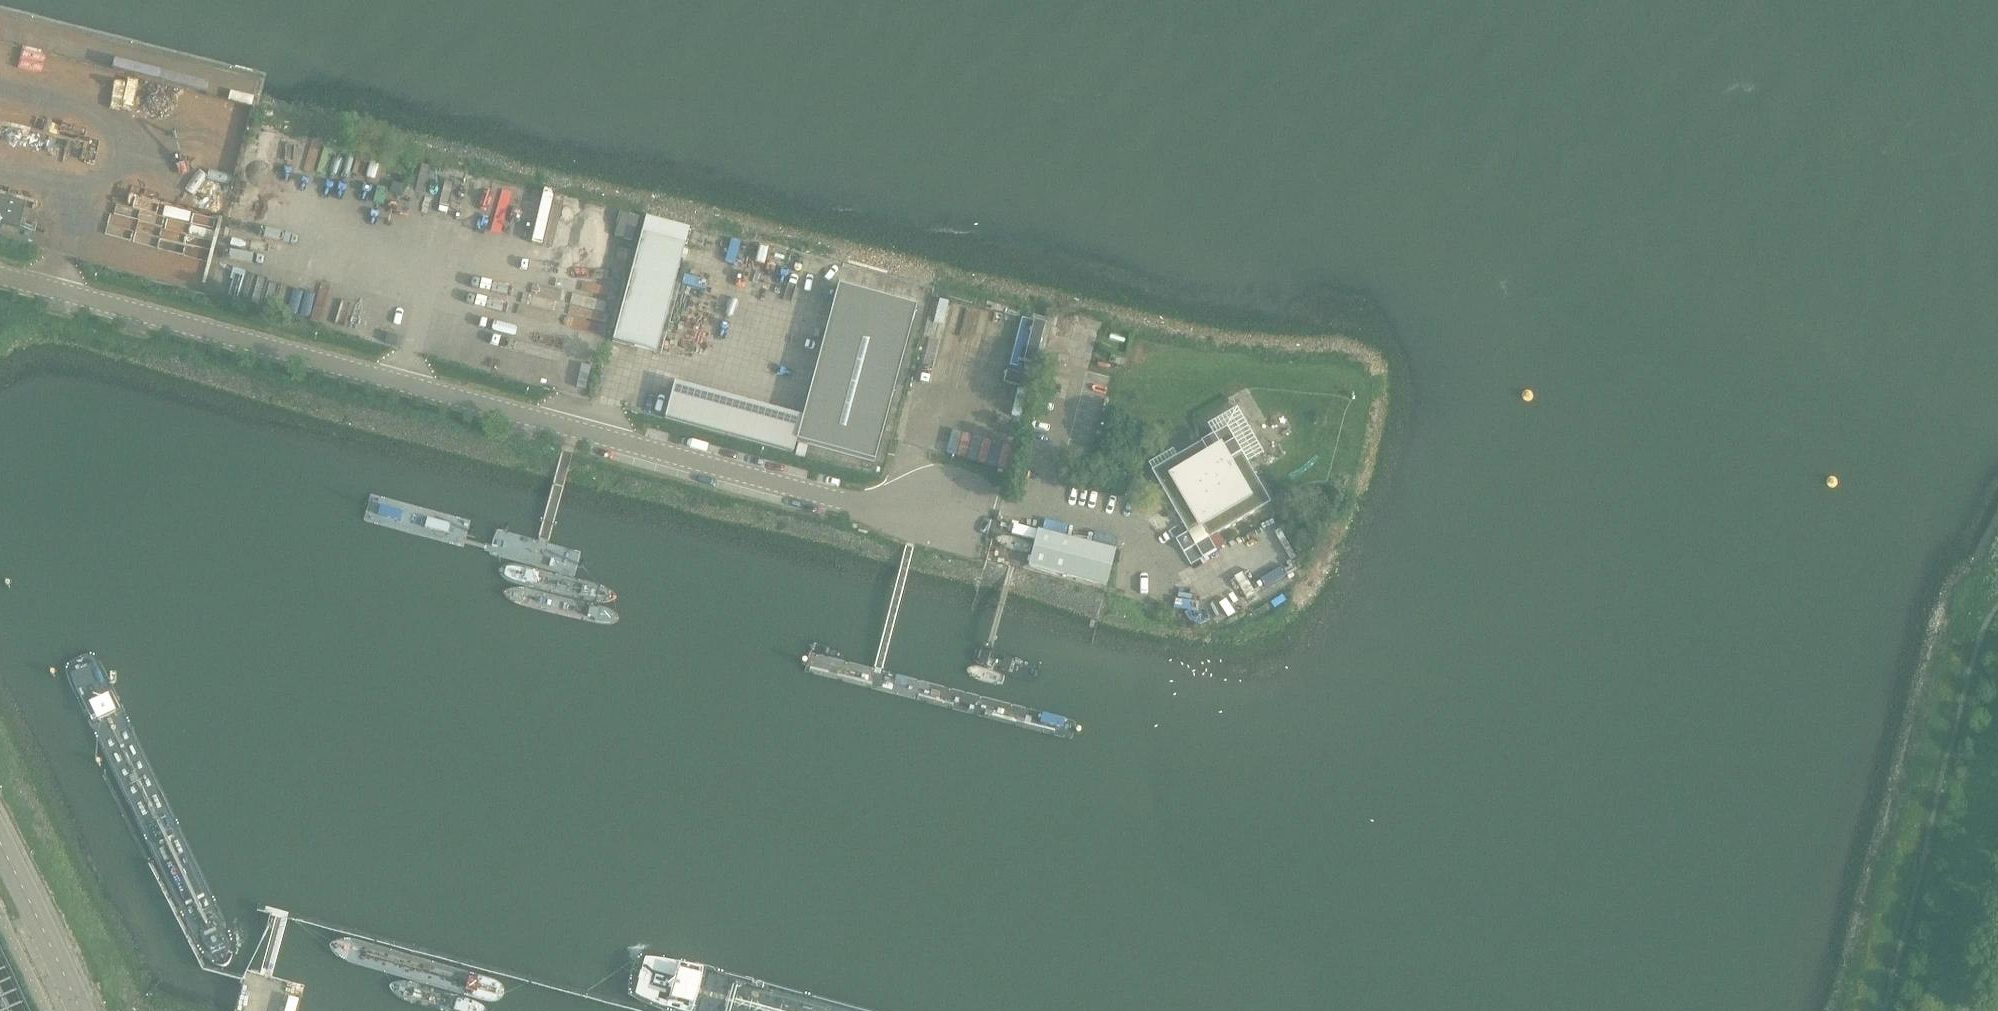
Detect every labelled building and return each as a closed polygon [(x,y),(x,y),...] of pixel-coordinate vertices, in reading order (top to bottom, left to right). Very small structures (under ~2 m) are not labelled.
[(1,224),(20,229),(26,206),(0,199),(0,224),(1,224)] [(639,219),(620,214),(613,237),(632,242),(639,219)] [(685,245),(642,233),(612,342),(656,353),(685,245)] [(630,250),(618,247),(610,279),(621,282),(630,250)] [(344,327),(354,276),(308,267),(297,318),(344,327)] [(874,462),(916,307),(838,286),(796,441),(874,462)] [(563,372),(574,332),(552,326),(541,366),(563,372)] [(591,393),(600,336),(576,333),(568,390),(591,393)] [(1033,373),(1021,370),(1015,395),(1026,398),(1033,373)] [(802,418),(674,383),(664,419),(792,454),(802,418)] [(1177,540),(1192,565),(1217,551),(1210,538),(1272,502),(1248,462),(1264,453),(1238,408),(1209,424),(1215,435),(1178,456),(1174,449),(1149,463),(1154,470),(1153,471),(1189,533),(1177,540)] [(1115,551),(1037,531),(1028,566),(1106,586),(1115,551)] [(1196,604),(1188,585),(1177,590),(1185,609),(1196,604)]
